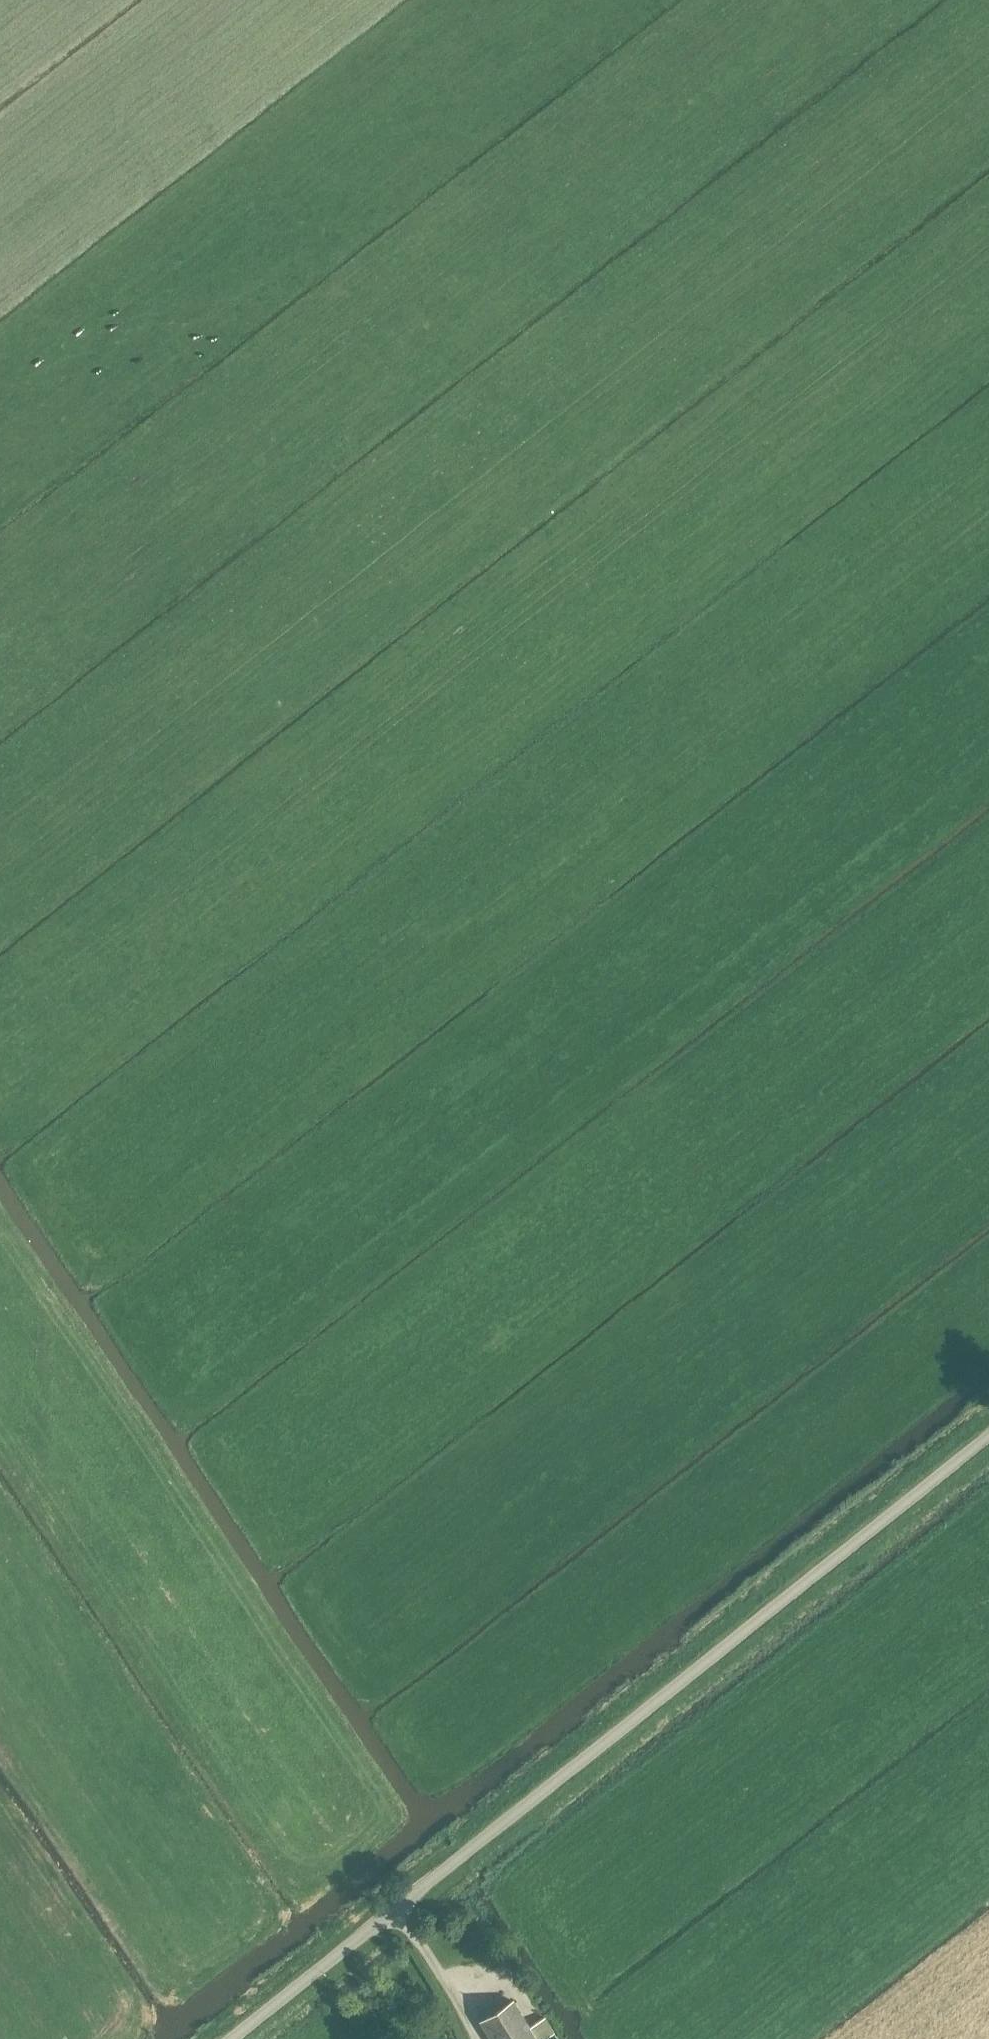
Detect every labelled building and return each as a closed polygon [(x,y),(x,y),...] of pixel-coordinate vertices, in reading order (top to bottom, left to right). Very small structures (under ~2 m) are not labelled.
[(555,2033),(545,2018),(530,2027),(514,2002),(482,2023),(492,2038),(546,2038),(555,2033)]
